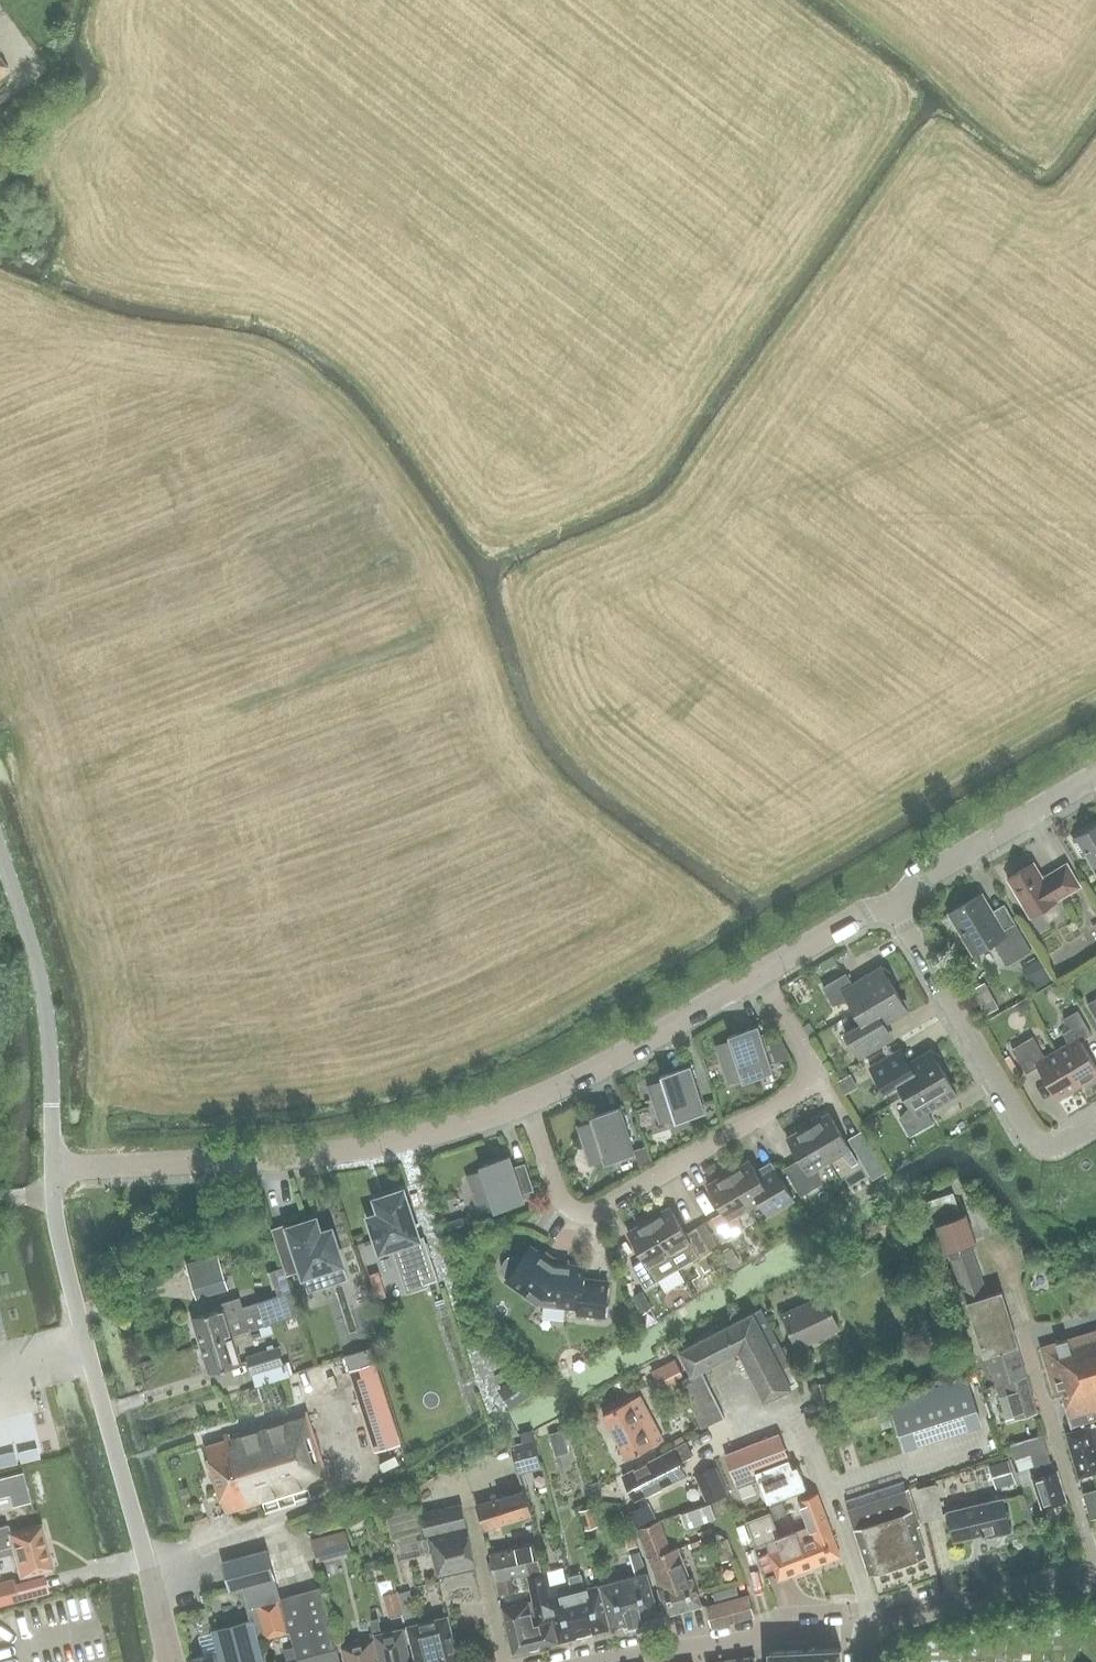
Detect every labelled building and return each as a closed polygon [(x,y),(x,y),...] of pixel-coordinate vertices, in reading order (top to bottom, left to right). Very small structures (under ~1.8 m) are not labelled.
[(0,58),(0,78),(9,71),(0,58)] [(24,116),(14,102),(0,113),(0,134),(24,116)] [(1073,839),(1083,855),(1086,853),(1095,869),(1095,825),(1073,839)] [(1056,900),(1081,886),(1067,863),(1043,877),(1034,862),(1007,878),(1030,916),(1057,901),(1056,900)] [(1032,950),(1004,904),(989,912),(979,894),(951,911),(962,928),(960,930),(974,954),(993,942),(1007,965),(1032,950)] [(1039,957),(1027,964),(1036,980),(1030,984),(1034,990),(1052,979),(1039,957)] [(823,971),(830,967),(826,960),(819,964),(823,971)] [(849,1000),(855,1011),(895,988),(888,977),(891,972),(880,965),(876,970),(852,984),(846,973),(823,986),(833,1004),(849,1000)] [(860,1058),(886,1042),(877,1027),(901,1013),(908,1012),(907,999),(901,999),(895,988),(855,1011),(862,1022),(845,1032),(860,1058)] [(993,997),(980,1004),(985,1014),(998,1007),(993,997)] [(1087,1003),(1095,1018),(1095,998),(1087,1003)] [(1017,1004),(1019,1009),(1026,1012),(1031,1009),(1027,1000),(1017,1004)] [(1057,1049),(1078,1086),(1095,1076),(1095,1066),(1081,1041),(1092,1034),(1078,1010),(1065,1018),(1071,1028),(1063,1033),(1069,1042),(1057,1049)] [(803,1026),(809,1037),(816,1034),(810,1022),(803,1026)] [(717,1049),(728,1082),(742,1078),(743,1080),(759,1075),(758,1073),(772,1069),(764,1045),(761,1034),(758,1026),(761,1025),(761,1023),(717,1049)] [(780,1040),(778,1036),(770,1031),(761,1034),(764,1045),(780,1040)] [(1078,1086),(1057,1049),(1045,1056),(1033,1036),(1012,1048),(1026,1073),(1038,1066),(1057,1099),(1078,1086)] [(940,1056),(929,1048),(925,1054),(902,1068),(895,1056),(872,1070),(882,1087),(898,1083),(904,1094),(944,1071),(937,1060),(940,1056)] [(650,1089),(660,1122),(675,1118),(675,1121),(691,1116),(690,1113),(704,1109),(691,1066),(694,1064),(693,1063),(650,1089)] [(911,1106),(900,1117),(910,1135),(933,1121),(926,1110),(950,1096),(957,1095),(956,1082),(951,1083),(944,1071),(904,1094),(911,1106)] [(851,1073),(837,1081),(845,1094),(858,1087),(851,1073)] [(634,1150),(621,1108),(624,1106),(623,1105),(579,1130),(590,1164),(605,1159),(605,1162),(621,1157),(620,1154),(634,1150)] [(852,1166),(858,1162),(829,1113),(808,1125),(829,1161),(840,1155),(852,1166)] [(872,1116),(863,1122),(868,1132),(875,1128),(876,1122),(872,1116)] [(787,1173),(793,1183),(801,1196),(822,1183),(817,1168),(829,1161),(808,1125),(787,1138),(802,1164),(787,1173)] [(469,1179),(480,1213),(494,1208),(495,1210),(510,1205),(510,1203),(523,1198),(522,1194),(534,1189),(525,1162),(513,1166),(509,1156),(513,1154),(512,1153),(469,1179)] [(790,1202),(782,1189),(776,1180),(765,1186),(749,1160),(728,1172),(750,1208),(760,1202),(772,1213),(790,1202)] [(711,1218),(717,1227),(725,1241),(743,1230),(737,1215),(750,1208),(728,1172),(707,1185),(723,1211),(711,1218)] [(369,1217),(380,1251),(395,1246),(404,1272),(419,1267),(424,1284),(438,1279),(424,1237),(419,1238),(403,1190),(383,1196),(382,1192),(374,1195),(380,1213),(369,1217)] [(939,1223),(941,1223),(959,1216),(951,1193),(931,1200),(939,1223)] [(697,1226),(686,1233),(670,1207),(649,1219),(678,1268),(710,1249),(697,1226)] [(320,1233),(315,1218),(314,1214),(306,1217),(308,1221),(288,1227),(303,1276),(342,1263),(331,1229),(320,1233)] [(950,1250),(969,1244),(974,1242),(964,1214),(959,1216),(941,1223),(939,1223),(935,1224),(945,1252),(947,1251),(950,1250)] [(645,1288),(678,1268),(649,1219),(628,1232),(643,1258),(632,1265),(645,1288)] [(898,1250),(926,1234),(917,1219),(890,1235),(898,1250)] [(275,1239),(284,1266),(287,1275),(295,1273),(284,1236),(275,1239)] [(969,1244),(950,1250),(947,1251),(965,1302),(968,1301),(987,1295),(969,1244)] [(531,1246),(522,1258),(520,1257),(518,1256),(515,1256),(513,1256),(510,1256),(509,1257),(507,1258),(506,1259),(505,1261),(504,1262),(503,1264),(503,1266),(503,1268),(503,1269),(503,1271),(504,1271),(504,1273),(506,1276),(507,1277),(508,1278),(506,1280),(539,1304),(555,1262),(551,1260),(531,1246)] [(731,1248),(723,1253),(731,1267),(739,1262),(731,1248)] [(608,1280),(583,1278),(584,1266),(560,1263),(555,1262),(539,1304),(578,1308),(578,1313),(604,1316),(608,1280)] [(221,1268),(192,1277),(198,1297),(228,1288),(221,1268)] [(222,1307),(192,1316),(201,1344),(262,1326),(262,1325),(268,1324),(286,1318),(298,1314),(300,1313),(299,1310),(292,1289),(291,1290),(289,1284),(273,1289),(275,1297),(243,1307),(240,1297),(221,1303),(222,1307)] [(642,1289),(631,1295),(641,1313),(652,1307),(642,1289)] [(1001,1291),(987,1295),(968,1301),(985,1355),(987,1354),(1017,1345),(1001,1291)] [(797,1347),(839,1328),(823,1295),(782,1314),(797,1347)] [(636,1310),(632,1301),(627,1303),(631,1313),(636,1310)] [(679,1350),(692,1374),(692,1375),(700,1372),(739,1351),(764,1400),(791,1388),(783,1369),(791,1365),(761,1308),(679,1350)] [(262,1326),(201,1344),(209,1372),(240,1362),(235,1344),(247,1340),(261,1336),(260,1333),(264,1331),(262,1326)] [(1041,1347),(1055,1395),(1061,1393),(1070,1426),(1095,1418),(1095,1330),(1041,1347)] [(284,1364),(278,1345),(246,1355),(252,1374),(284,1364)] [(1010,1394),(1017,1417),(1038,1410),(1017,1345),(987,1354),(1001,1397),(1010,1394)] [(663,1383),(683,1373),(676,1361),(657,1371),(663,1383)] [(375,1363),(349,1371),(374,1452),(400,1444),(375,1363)] [(692,1374),(680,1380),(684,1390),(704,1380),(700,1372),(692,1375),(692,1374)] [(519,1375),(501,1388),(511,1403),(529,1390),(519,1375)] [(966,1377),(890,1402),(905,1448),(981,1424),(966,1377)] [(704,1380),(684,1390),(689,1400),(709,1390),(704,1380)] [(709,1390),(689,1400),(693,1409),(714,1399),(709,1390)] [(829,1416),(853,1409),(847,1391),(823,1398),(829,1416)] [(603,1415),(616,1438),(652,1418),(640,1395),(630,1401),(630,1400),(603,1415)] [(714,1399),(693,1409),(698,1419),(718,1409),(714,1399)] [(885,1401),(874,1404),(879,1422),(890,1418),(885,1401)] [(845,1413),(851,1432),(878,1423),(873,1404),(845,1413)] [(718,1409),(698,1419),(703,1428),(723,1418),(718,1409)] [(228,1513),(328,1481),(306,1411),(229,1435),(230,1438),(205,1446),(219,1492),(220,1491),(228,1513)] [(652,1418),(616,1438),(627,1458),(663,1439),(652,1418)] [(1078,1476),(1095,1471),(1095,1424),(1066,1433),(1078,1476)] [(570,1452),(562,1429),(548,1433),(555,1456),(570,1452)] [(758,1479),(768,1504),(807,1489),(796,1463),(777,1471),(775,1465),(789,1459),(779,1432),(724,1454),(737,1487),(758,1479)] [(542,1466),(534,1439),(510,1445),(517,1472),(542,1466)] [(621,1474),(634,1500),(674,1481),(667,1468),(693,1455),(685,1441),(660,1455),(621,1474)] [(1008,1459),(993,1464),(1000,1487),(1015,1482),(1008,1459)] [(1030,1468),(1030,1469),(1018,1473),(1027,1504),(1040,1500),(1042,1507),(1066,1500),(1057,1471),(1055,1472),(1051,1462),(1030,1468)] [(696,1474),(710,1502),(727,1494),(715,1465),(696,1474)] [(848,1508),(869,1574),(926,1555),(916,1527),(919,1526),(908,1489),(905,1481),(846,1500),(849,1508),(848,1508)] [(1095,1516),(1095,1488),(1083,1492),(1090,1518),(1095,1516)] [(476,1505),(484,1530),(530,1515),(522,1490),(476,1505)] [(817,1493),(816,1493),(799,1499),(809,1526),(780,1537),(784,1548),(805,1539),(815,1565),(840,1555),(817,1493)] [(995,1535),(1010,1531),(1002,1497),(947,1510),(954,1539),(994,1530),(995,1535)] [(656,1517),(648,1501),(629,1511),(637,1527),(656,1517)] [(782,1501),(770,1506),(775,1520),(787,1515),(782,1501)] [(711,1502),(680,1513),(686,1529),(716,1518),(711,1502)] [(461,1504),(420,1514),(425,1536),(466,1526),(461,1504)] [(598,1526),(591,1506),(579,1510),(585,1530),(598,1526)] [(779,1579),(815,1565),(805,1539),(784,1548),(780,1537),(779,1537),(770,1512),(746,1521),(756,1547),(766,1543),(779,1579)] [(648,1557),(670,1549),(659,1520),(637,1528),(648,1557)] [(41,1524),(10,1532),(8,1524),(0,1526),(0,1548),(12,1545),(20,1575),(52,1567),(41,1524)] [(475,1567),(467,1527),(427,1537),(437,1576),(475,1567)] [(346,1529),(311,1538),(317,1560),(352,1551),(346,1529)] [(727,1537),(715,1541),(722,1562),(734,1558),(735,1557),(728,1537),(727,1537)] [(489,1553),(495,1579),(540,1569),(535,1543),(489,1553)] [(658,1588),(666,1612),(666,1614),(701,1604),(692,1577),(687,1579),(677,1547),(670,1549),(648,1557),(654,1571),(658,1588)] [(213,1628),(213,1631),(221,1661),(264,1661),(257,1637),(265,1635),(265,1637),(290,1630),(282,1598),(286,1596),(282,1583),(275,1553),(271,1554),(268,1555),(267,1551),(222,1561),(230,1590),(230,1592),(242,1589),(250,1618),(213,1628)] [(638,1552),(632,1555),(637,1575),(600,1583),(613,1627),(659,1614),(647,1572),(646,1572),(638,1552)] [(461,1601),(480,1597),(474,1569),(438,1577),(443,1600),(460,1596),(461,1601)] [(586,1634),(569,1579),(551,1584),(547,1571),(528,1575),(533,1600),(534,1600),(539,1624),(555,1620),(559,1641),(586,1634)] [(600,1583),(585,1588),(580,1573),(568,1576),(569,1579),(586,1634),(613,1627),(600,1583)] [(13,1577),(0,1581),(0,1606),(20,1600),(13,1577)] [(496,1580),(499,1594),(515,1591),(512,1577),(496,1580)] [(712,1592),(715,1603),(738,1597),(735,1586),(712,1592)] [(286,1596),(282,1598),(290,1630),(294,1646),(297,1659),(336,1648),(319,1587),(286,1596)] [(397,1593),(402,1612),(415,1609),(410,1589),(397,1593)] [(397,1591),(381,1595),(387,1617),(403,1613),(402,1612),(397,1593),(397,1591)] [(748,1594),(738,1597),(715,1603),(707,1606),(712,1626),(753,1615),(748,1594)] [(502,1607),(512,1653),(559,1641),(555,1620),(539,1624),(534,1600),(533,1600),(502,1607)] [(417,1661),(458,1661),(447,1616),(408,1626),(417,1661)] [(380,1661),(410,1661),(402,1629),(381,1634),(378,1619),(370,1621),(373,1633),(374,1633),(380,1661)] [(345,1661),(378,1661),(377,1658),(378,1658),(373,1639),(341,1646),(345,1661)] [(297,1659),(294,1646),(283,1648),(287,1661),(298,1661),(297,1659)] [(297,1659),(298,1661),(340,1661),(337,1648),(336,1648),(297,1659)] [(799,1650),(769,1651),(770,1661),(841,1661),(841,1648),(799,1650)] [(188,1660),(189,1661),(219,1661),(217,1652),(188,1660)]
